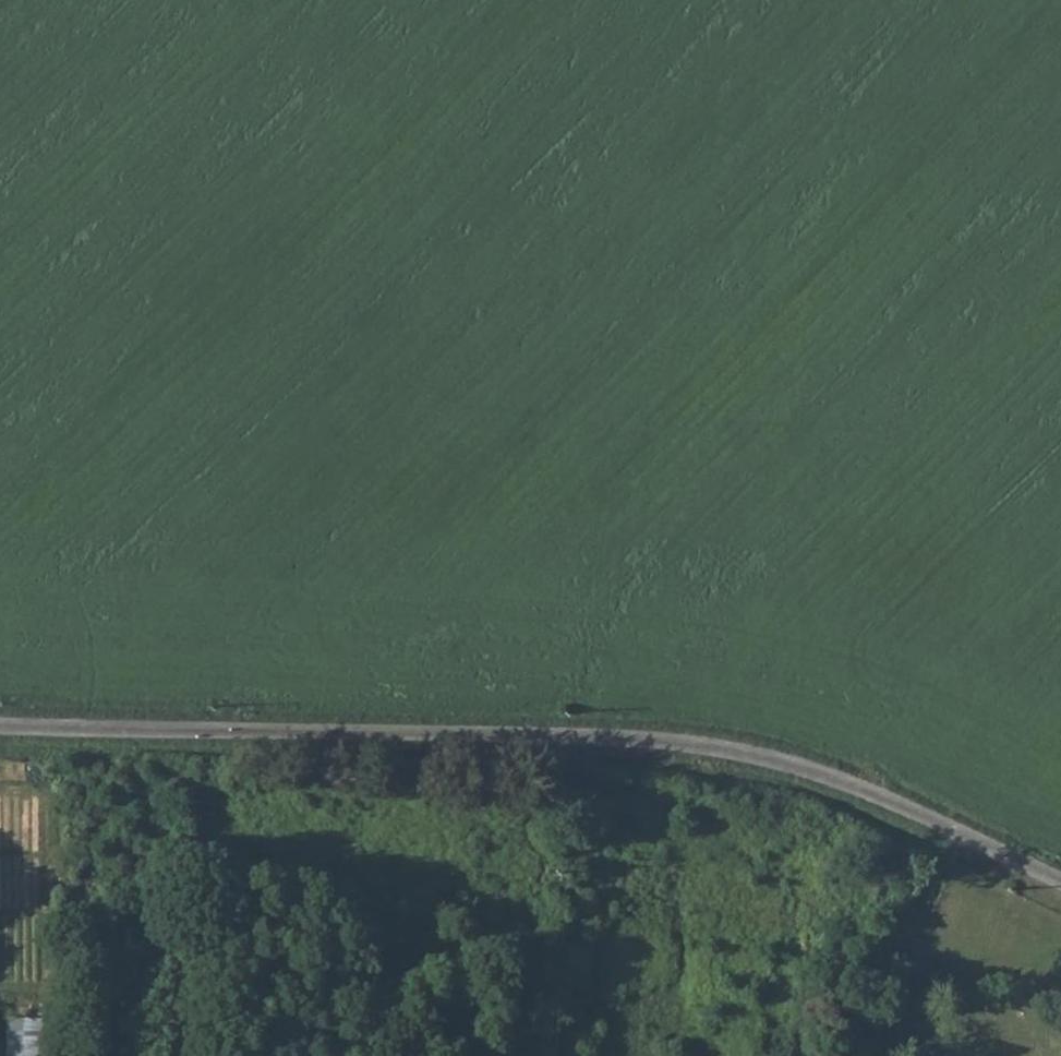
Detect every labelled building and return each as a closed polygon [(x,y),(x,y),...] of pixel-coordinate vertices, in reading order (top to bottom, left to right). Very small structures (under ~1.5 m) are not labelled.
[(9,1055),(47,1055),(47,1016),(10,1016),(9,1055)]
